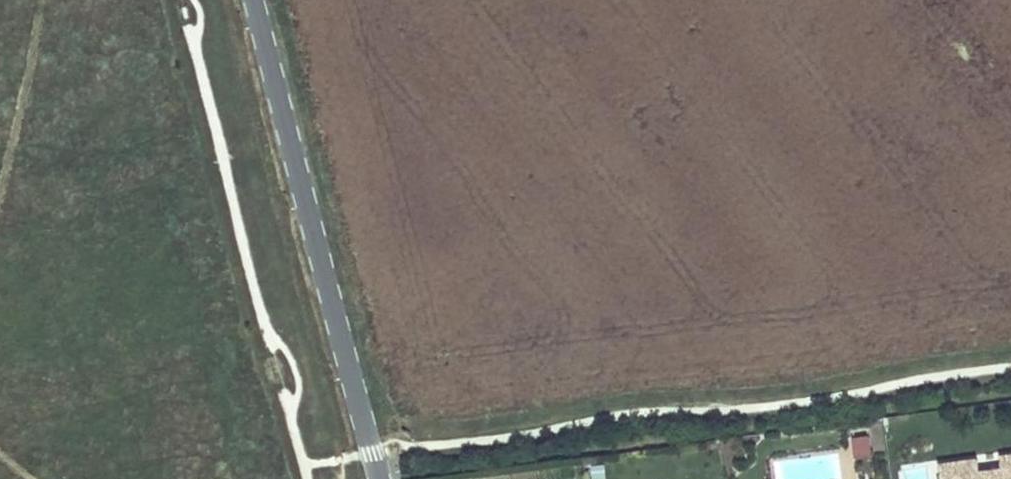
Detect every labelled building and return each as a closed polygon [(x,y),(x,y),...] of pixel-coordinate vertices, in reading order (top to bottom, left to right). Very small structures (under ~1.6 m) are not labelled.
[(936,466),(937,478),(1010,478),(1010,456),(998,458),(1000,470),(974,473),(972,461),(936,466)]
